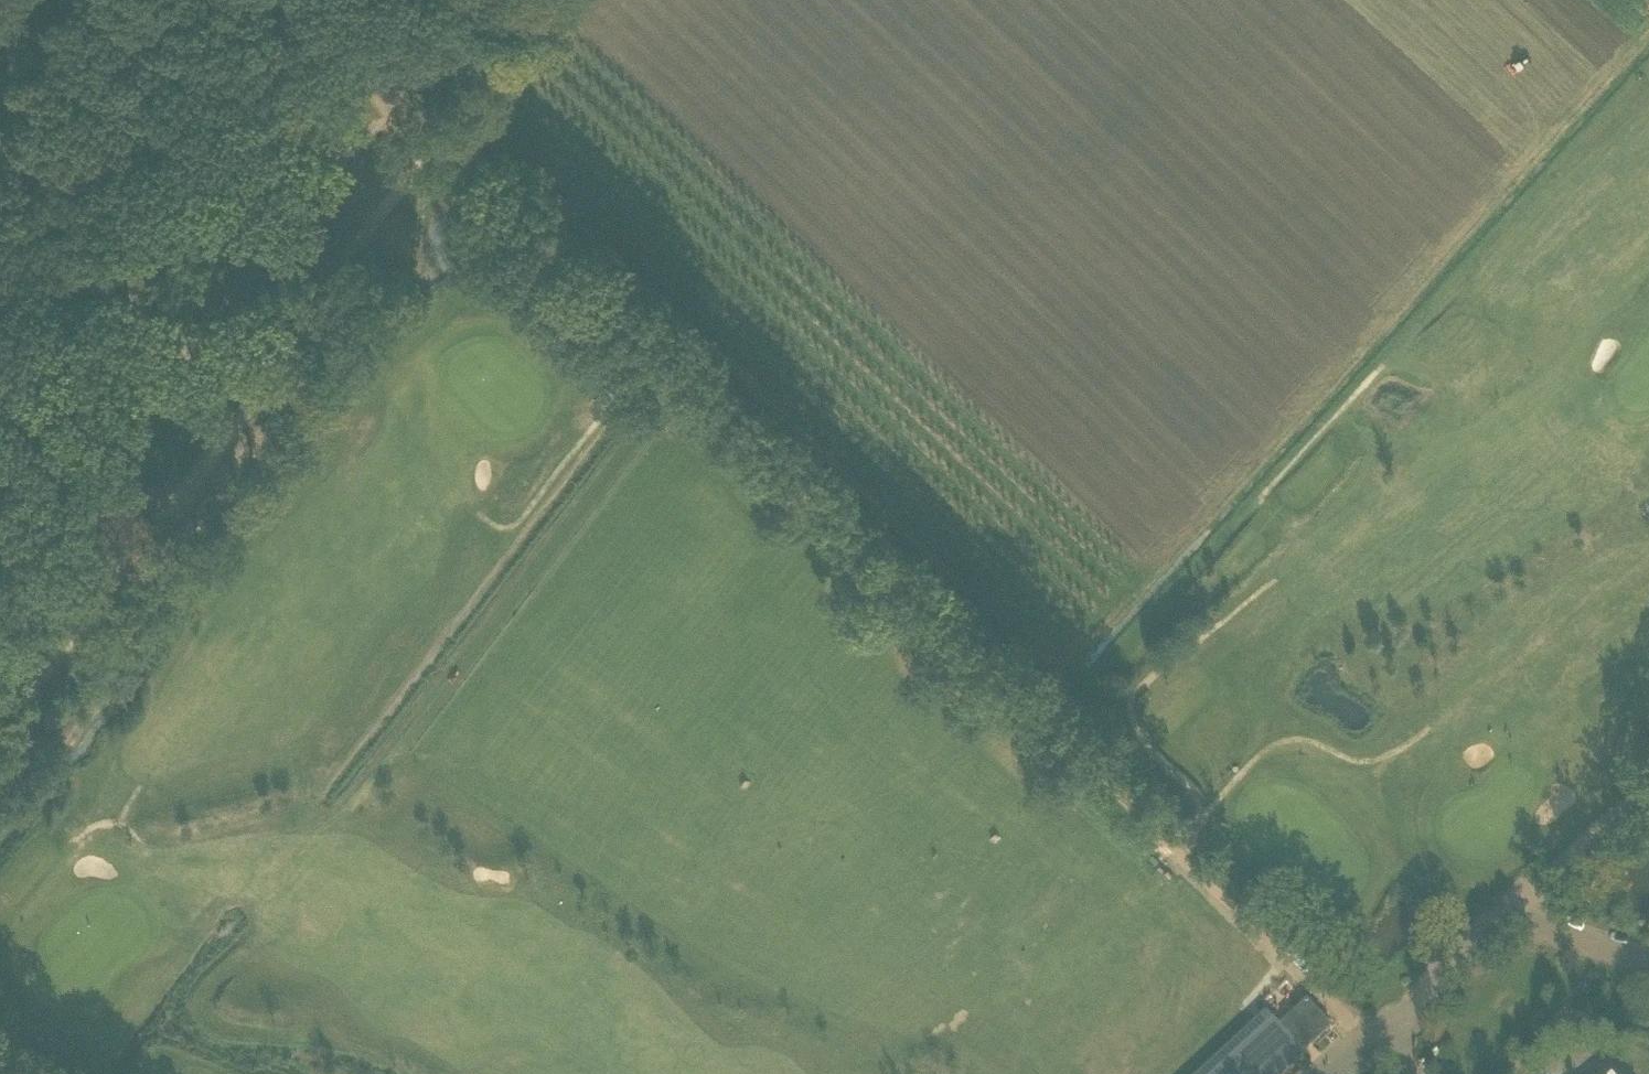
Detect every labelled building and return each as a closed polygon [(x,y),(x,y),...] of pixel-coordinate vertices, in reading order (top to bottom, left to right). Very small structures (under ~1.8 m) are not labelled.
[(475,164),(469,171),(476,177),(482,169),(475,164)] [(450,194),(444,201),(451,207),(457,199),(450,194)] [(1301,1058),(1302,1057),(1300,1056),(1281,1035),(1282,1035),(1281,1033),(1280,1035),(1251,1063),(1250,1062),(1249,1063),(1249,1064),(1239,1073),(1284,1073),(1301,1058)]
